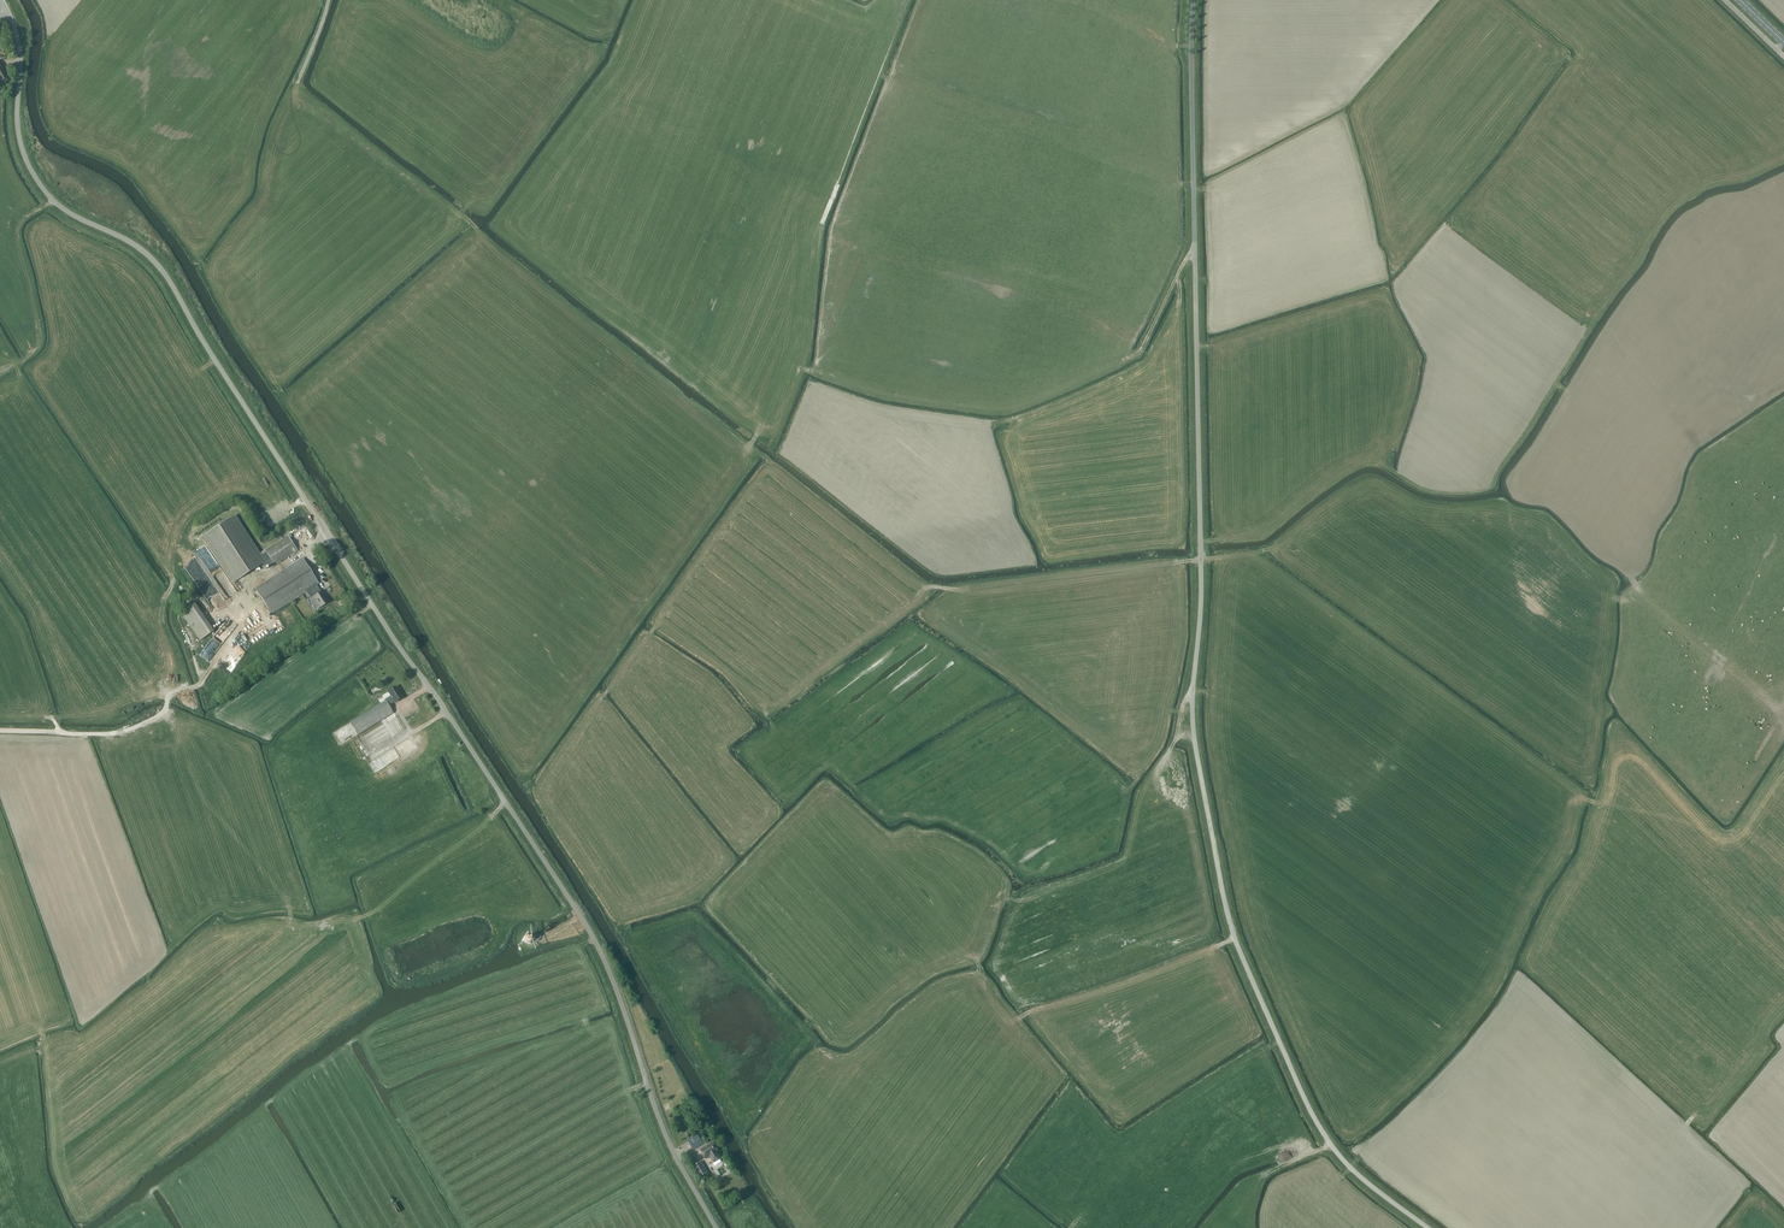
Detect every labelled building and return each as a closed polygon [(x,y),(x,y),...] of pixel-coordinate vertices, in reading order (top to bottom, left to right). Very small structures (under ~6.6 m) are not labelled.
[(1,85),(9,80),(0,63),(0,84),(1,85)] [(266,564),(269,569),(297,551),(287,536),(260,553),(237,517),(205,537),(234,582),(262,564),(263,566),(266,564)] [(302,558),(255,588),(271,614),(310,589),(314,596),(313,597),(320,607),(328,602),(322,591),(321,592),(316,585),(318,584),(302,558)] [(182,613),(199,642),(214,633),(197,604),(182,613)] [(386,701),(333,734),(340,745),(380,720),(383,724),(365,735),(373,749),(404,730),(388,705),(394,702),(402,698),(395,687),(388,692),(391,696),(385,700),(386,701)] [(163,753),(175,746),(167,734),(155,742),(163,756),(160,758),(161,760),(166,757),(163,753)] [(409,739),(369,764),(375,773),(415,748),(409,739)] [(531,943),(532,939),(530,936),(527,935),(524,937),(523,941),(524,943),(528,944),(531,943)] [(697,1134),(688,1139),(689,1140),(688,1141),(693,1150),(703,1144),(697,1134)] [(706,1159),(710,1157),(715,1165),(721,1162),(719,1159),(721,1158),(717,1152),(718,1151),(717,1150),(719,1149),(716,1144),(715,1145),(713,1142),(700,1150),(706,1159)] [(701,1161),(693,1166),(699,1176),(707,1172),(701,1161)]
